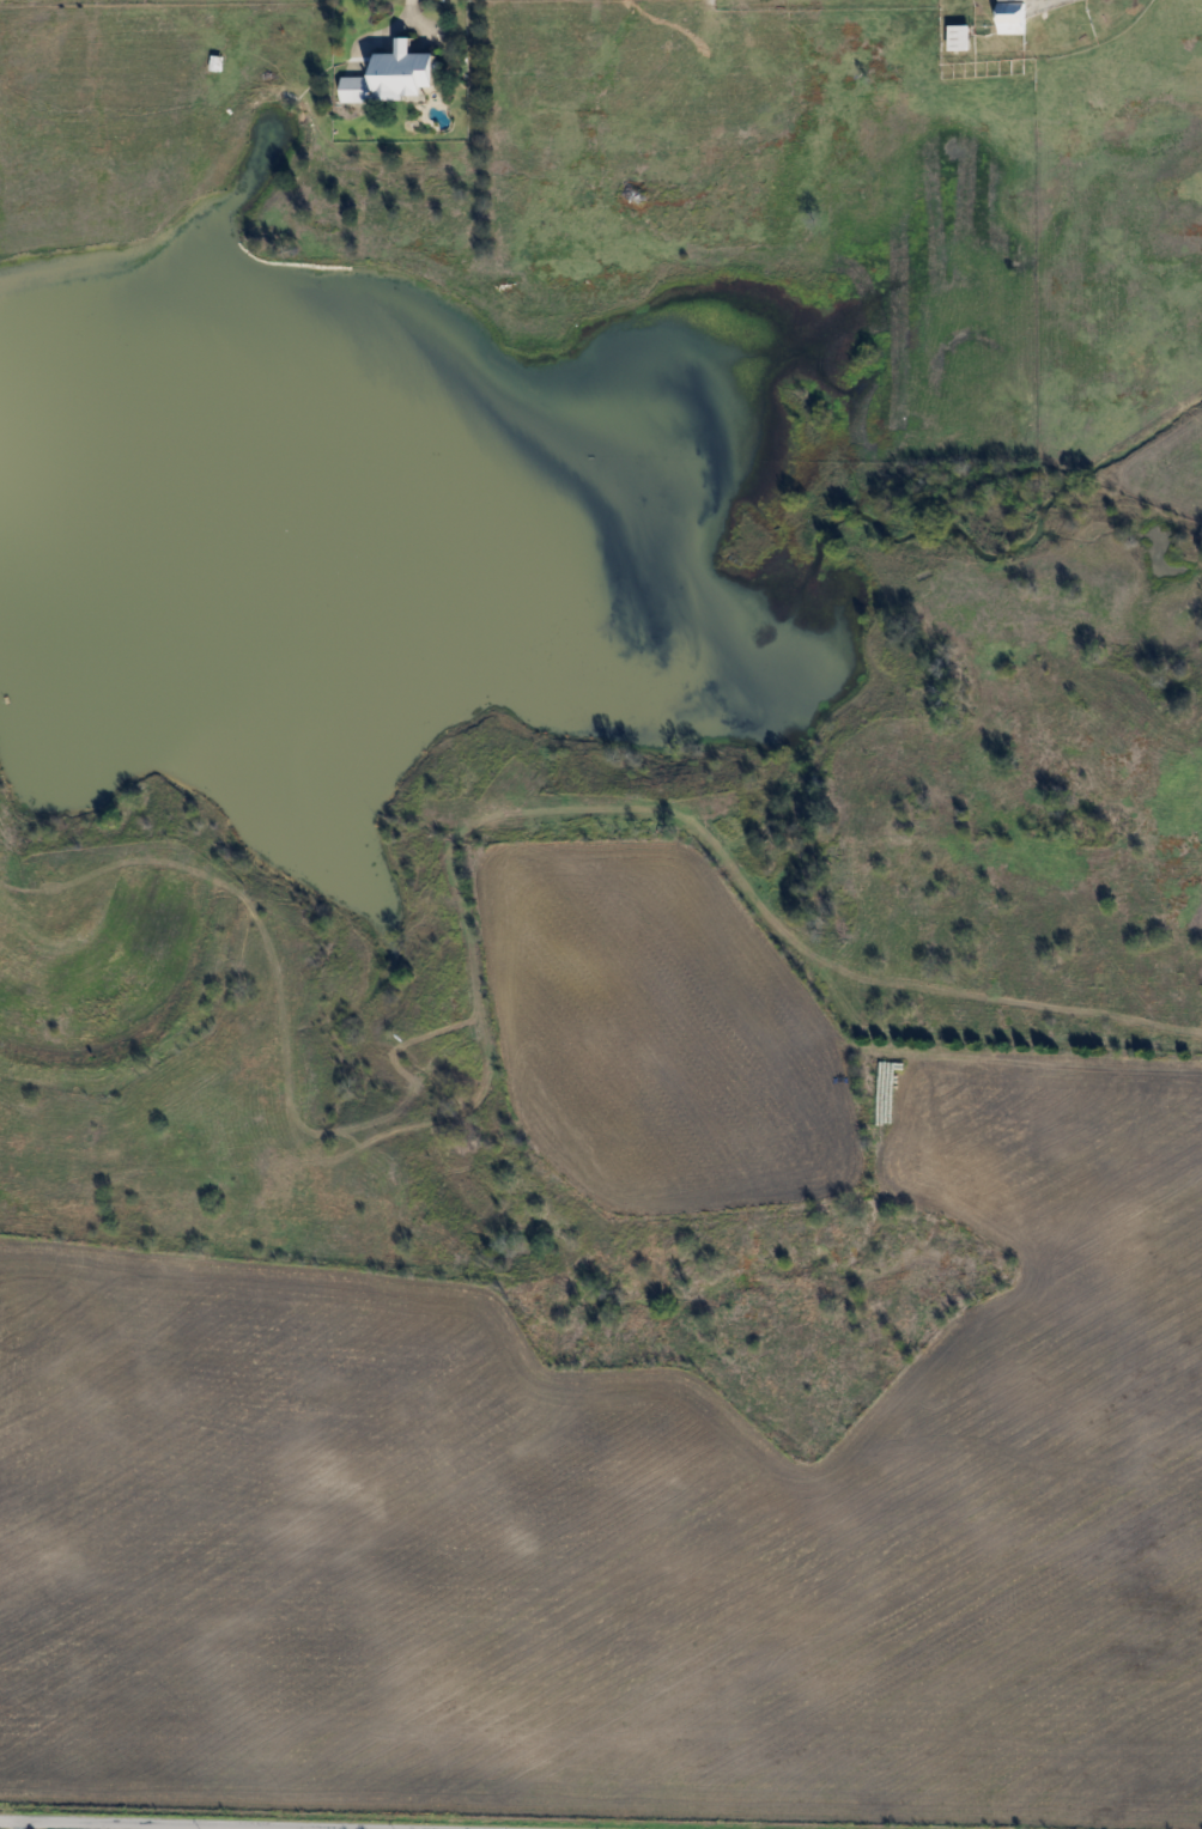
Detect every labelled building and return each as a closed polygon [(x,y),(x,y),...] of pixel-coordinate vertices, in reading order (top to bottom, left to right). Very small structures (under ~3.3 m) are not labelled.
[(1026,33),(1026,0),(999,0),(999,33),(1026,33)] [(971,50),(971,24),(949,24),(949,50),(971,50)] [(344,76),(345,100),(428,100),(428,87),(439,87),(439,52),(415,52),(415,36),(401,37),(401,52),(380,52),(380,76),(344,76)]
